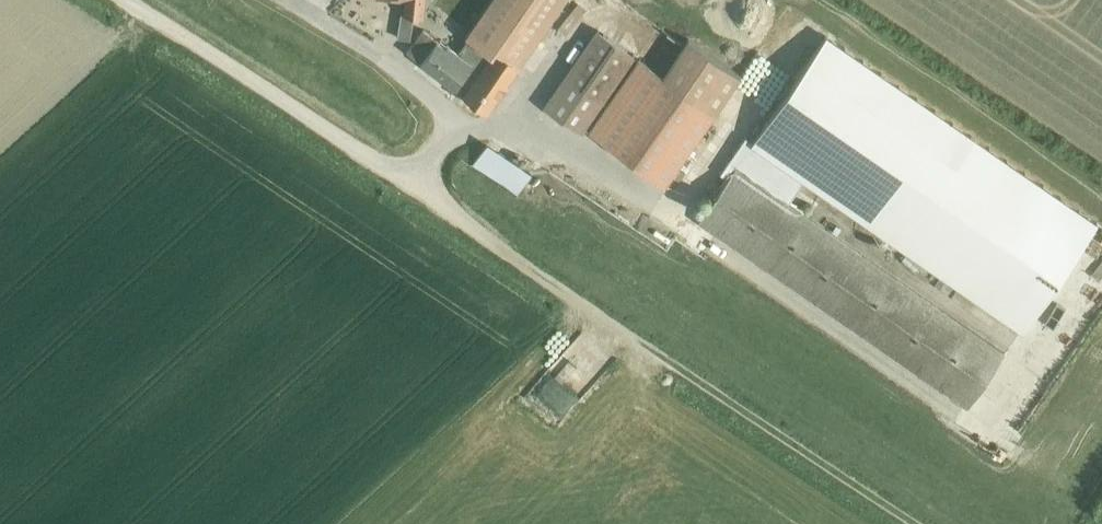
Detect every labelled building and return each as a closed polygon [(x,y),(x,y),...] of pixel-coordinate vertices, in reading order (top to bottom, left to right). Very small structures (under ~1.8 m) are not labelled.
[(403,2),(401,15),(399,15),(395,38),(408,39),(412,16),(421,17),(424,0),(380,0),(403,2)] [(465,34),(469,37),(492,52),(462,94),(486,111),(564,0),(489,0),(465,34)] [(597,28),(544,106),(580,130),(633,52),(597,28)] [(418,64),(453,88),(454,87),(462,94),(492,52),(469,37),(458,52),(446,44),(446,45),(422,29),(405,52),(420,62),(418,64)] [(781,99),(752,142),(804,179),(1023,330),(1096,224),(825,37),(781,99)] [(638,58),(589,130),(665,182),(714,109),(716,110),(740,75),(688,39),(663,75),(638,58)] [(727,179),(697,221),(968,407),(1004,354),(787,204),(804,179),(752,142),(745,136),(719,173),(727,179)] [(517,195),(532,173),(487,143),(472,165),(517,195)] [(955,312),(1009,346),(1018,332),(964,297),(955,312)]
